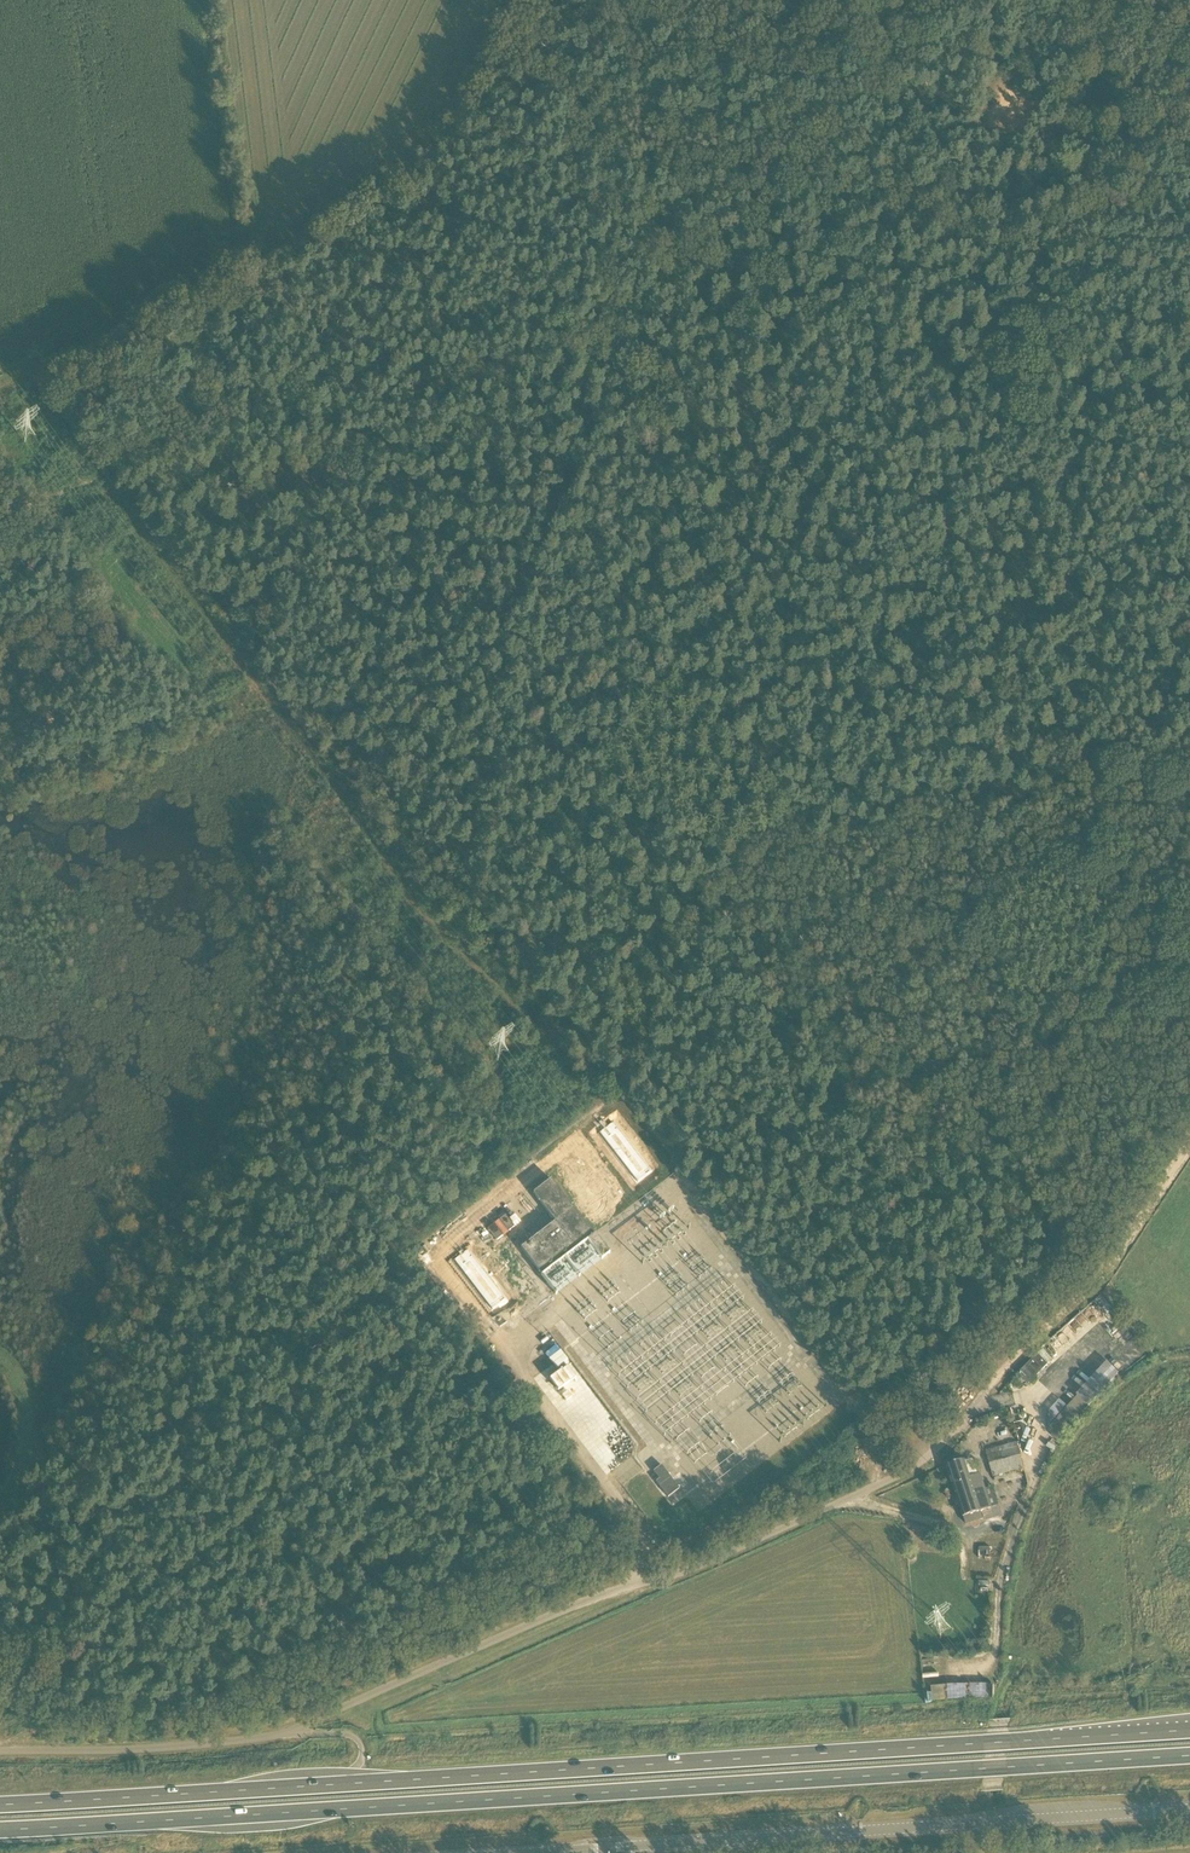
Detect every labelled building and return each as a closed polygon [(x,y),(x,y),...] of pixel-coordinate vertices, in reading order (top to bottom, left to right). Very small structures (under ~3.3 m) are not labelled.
[(613,1122),(600,1132),(638,1182),(651,1172),(613,1122)] [(541,1275),(555,1294),(609,1254),(595,1235),(594,1236),(551,1179),(532,1193),(553,1222),(520,1248),(541,1275)] [(468,1244),(454,1255),(490,1303),(504,1292),(468,1244)] [(1038,1354),(1018,1374),(1029,1384),(1048,1365),(1038,1354)] [(1059,1436),(1119,1372),(1106,1361),(1067,1403),(1062,1398),(1046,1415),(1053,1422),(1049,1426),(1059,1436)] [(1024,1468),(1021,1458),(1017,1443),(987,1451),(994,1476),(1024,1468)] [(981,1511),(991,1508),(980,1474),(970,1477),(964,1460),(947,1466),(964,1517),(966,1524),(983,1518),(981,1511)] [(662,1465),(654,1471),(660,1478),(656,1481),(668,1496),(679,1488),(662,1465)] [(933,1700),(989,1698),(988,1683),(932,1685),(933,1700)]
